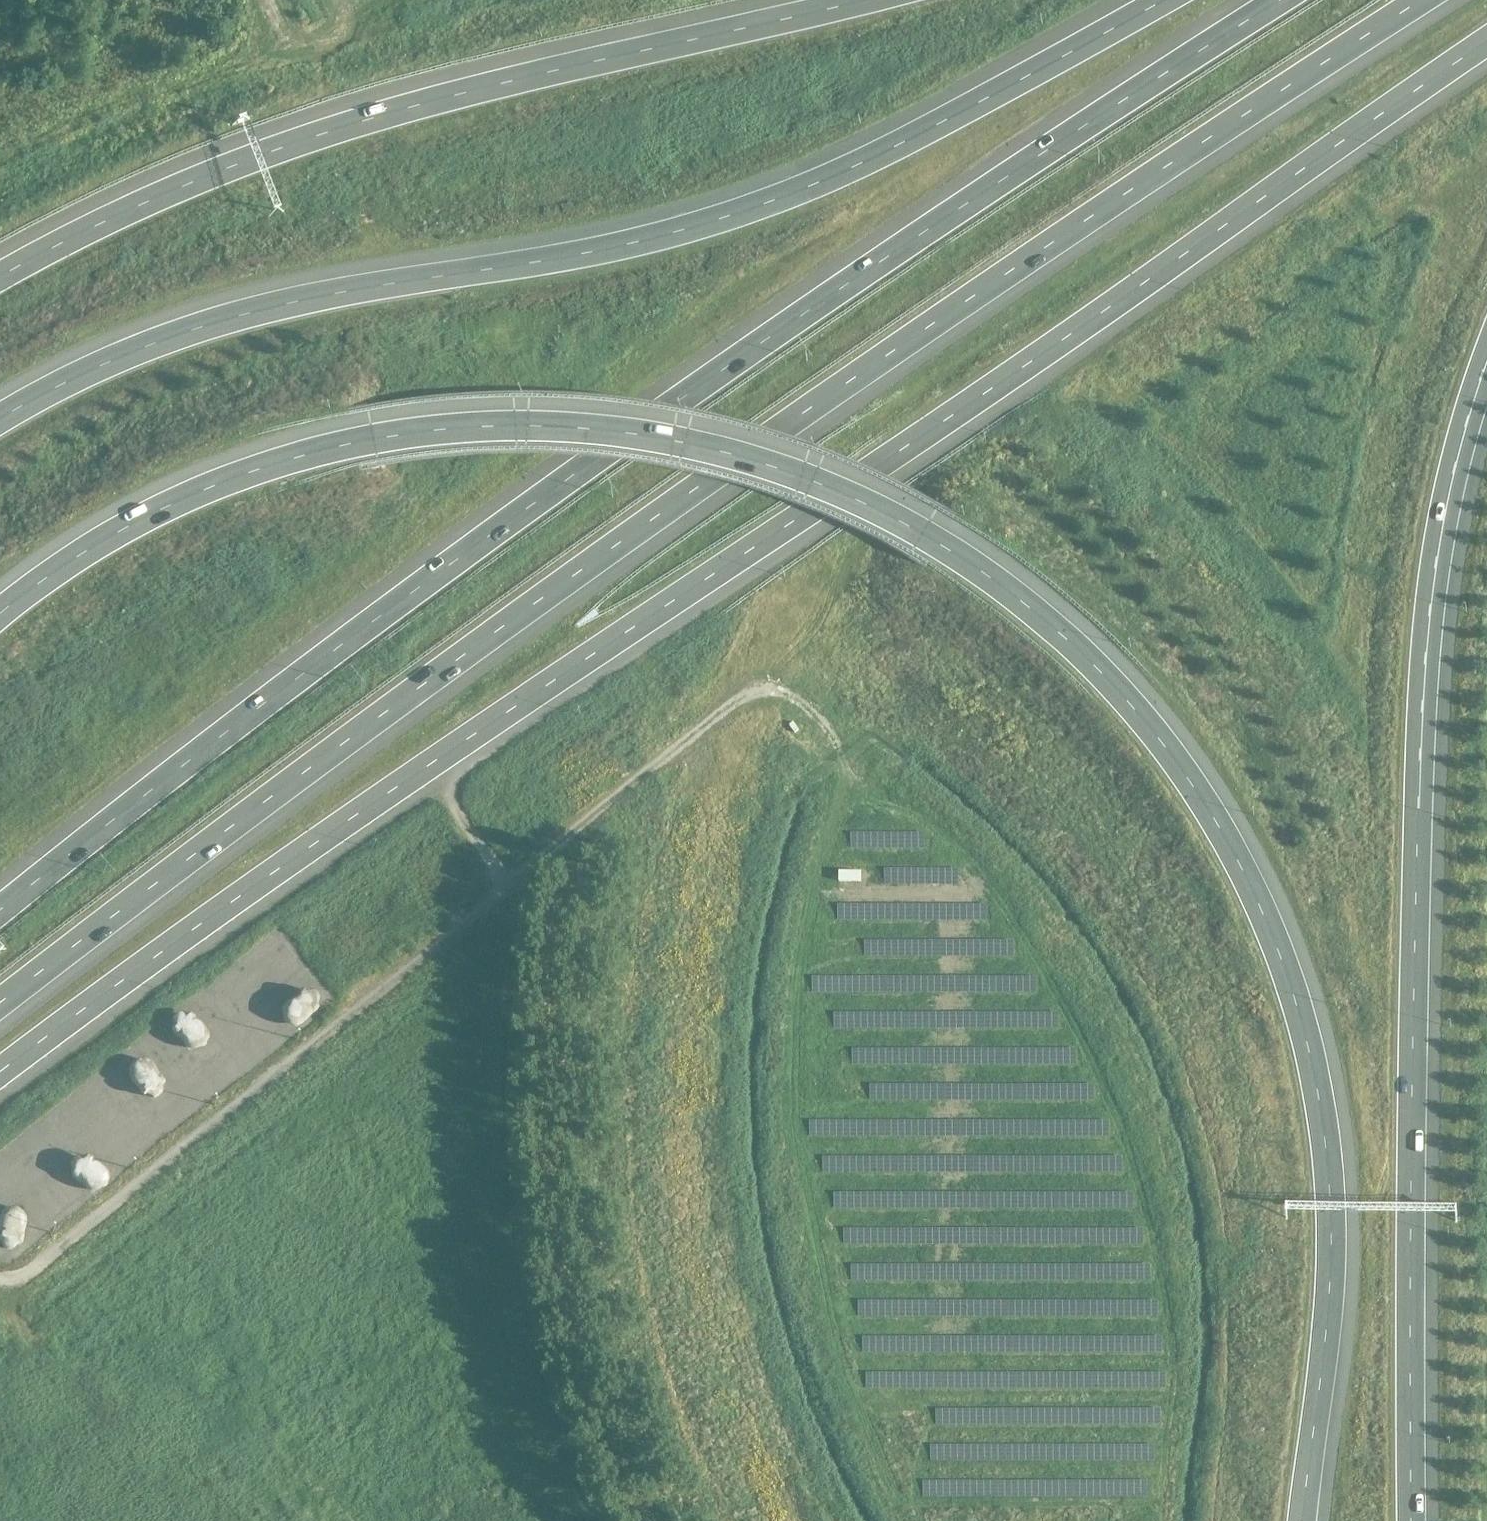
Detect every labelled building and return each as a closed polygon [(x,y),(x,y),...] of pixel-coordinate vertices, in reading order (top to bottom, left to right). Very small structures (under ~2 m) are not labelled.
[(861,867),(839,866),(839,878),(861,879),(861,867)]
